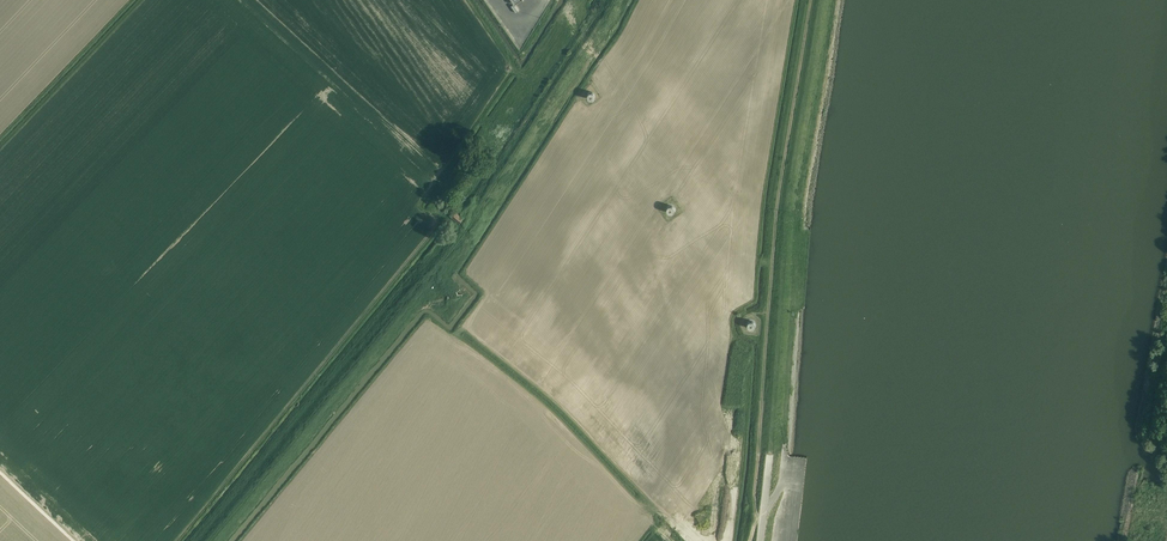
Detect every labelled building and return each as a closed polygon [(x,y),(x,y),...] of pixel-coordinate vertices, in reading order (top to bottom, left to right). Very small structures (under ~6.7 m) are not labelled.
[(592,100),(593,99),(594,98),(595,97),(595,96),(595,95),(594,93),(593,92),(592,92),(591,92),(589,92),(588,93),(587,94),(587,95),(587,96),(587,98),(588,99),(589,100),(591,100),(592,100)] [(671,213),(673,213),(674,212),(674,211),(674,209),(674,208),(674,207),(673,206),(671,205),(670,205),(669,206),(668,206),(667,207),(666,209),(666,210),(666,211),(667,212),(668,213),(670,214),(671,213)] [(455,212),(454,210),(450,215),(459,223),(463,218),(455,211),(455,212)] [(749,329),(750,329),(752,329),(753,328),(754,327),(755,326),(755,325),(755,323),(754,322),(753,321),(752,321),(750,321),(749,321),(748,322),(747,323),(746,324),(747,326),(747,327),(748,328),(749,329)]
